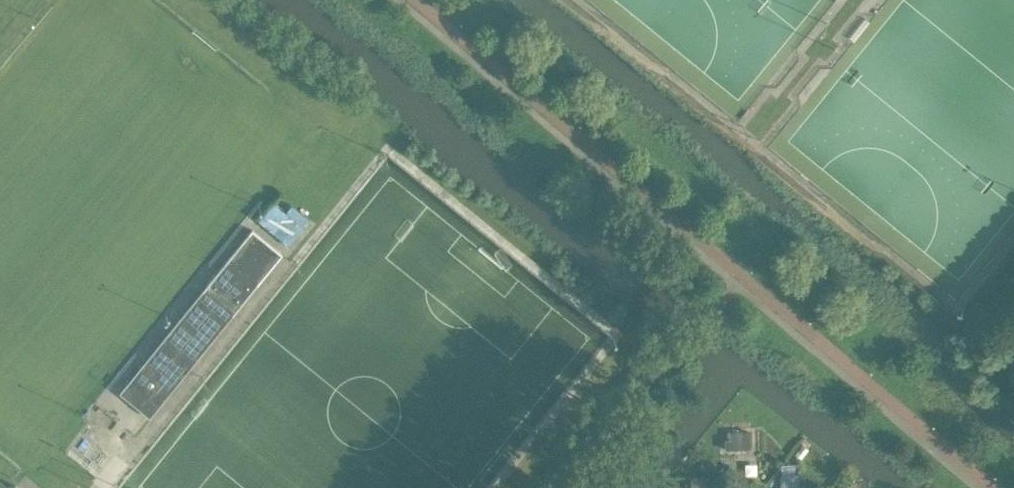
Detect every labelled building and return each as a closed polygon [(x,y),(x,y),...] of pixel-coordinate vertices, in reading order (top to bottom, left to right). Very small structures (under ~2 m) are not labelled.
[(148,417),(235,310),(236,310),(259,282),(228,257),(205,285),(206,286),(118,393),(148,417)] [(749,448),(749,431),(727,432),(728,448),(749,448)] [(798,475),(780,476),(781,487),(799,487),(798,475)] [(707,476),(690,477),(690,487),(708,487),(707,476)]
